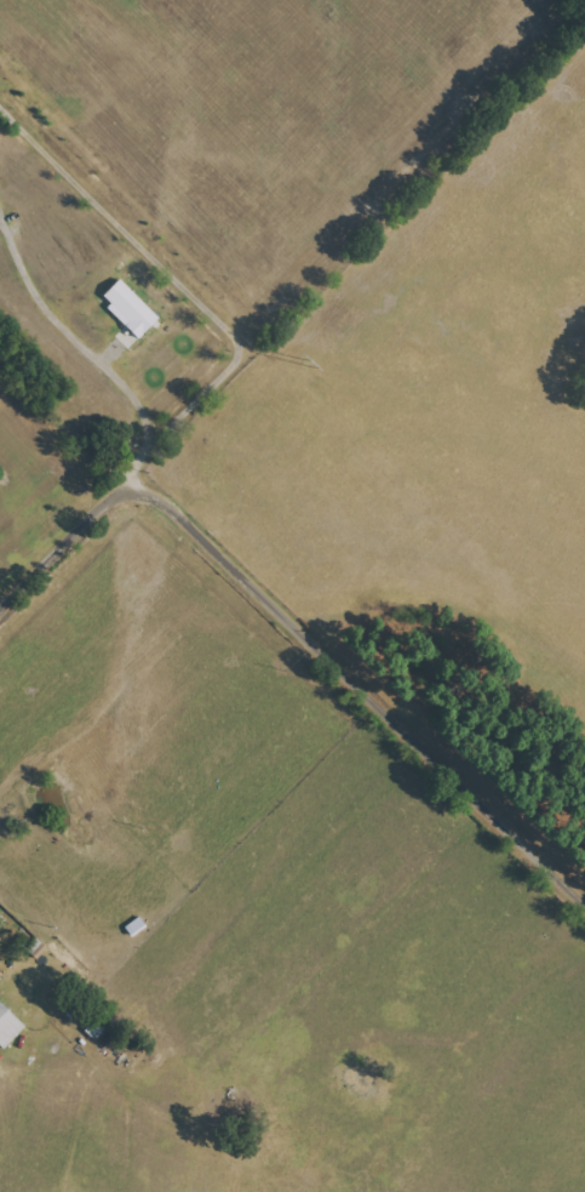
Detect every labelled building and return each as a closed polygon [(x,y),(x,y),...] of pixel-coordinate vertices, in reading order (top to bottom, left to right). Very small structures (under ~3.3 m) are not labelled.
[(159,319),(120,280),(104,297),(112,304),(107,308),(139,340),(159,319)] [(4,1050),(26,1027),(0,1002),(0,1046),(4,1050)]
